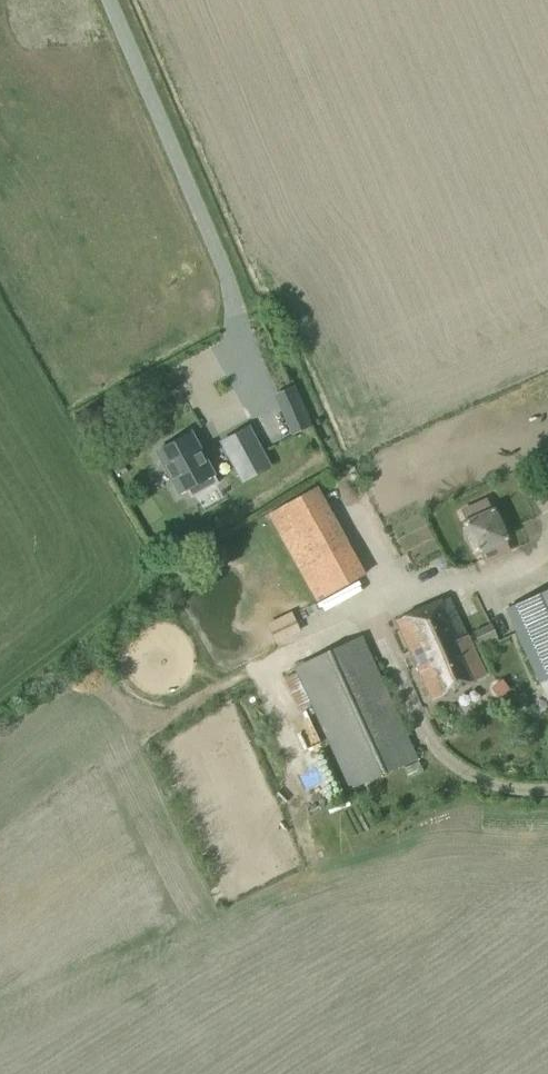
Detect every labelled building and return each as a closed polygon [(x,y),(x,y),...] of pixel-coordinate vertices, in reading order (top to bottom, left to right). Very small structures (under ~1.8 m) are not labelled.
[(269,467),(248,428),(221,443),(242,482),(269,467)] [(190,434),(156,452),(170,478),(204,460),(190,434)] [(547,502),(547,473),(535,480),(547,503),(547,502)] [(365,575),(317,486),(267,515),(315,602),(365,575)] [(510,550),(488,500),(463,511),(485,561),(510,550)] [(544,592),(505,610),(547,706),(547,601),(544,592)] [(449,599),(397,623),(432,699),(484,675),(449,599)] [(490,624),(473,632),(478,644),(496,637),(490,624)] [(348,790),(417,758),(362,637),(293,667),(348,790)]
